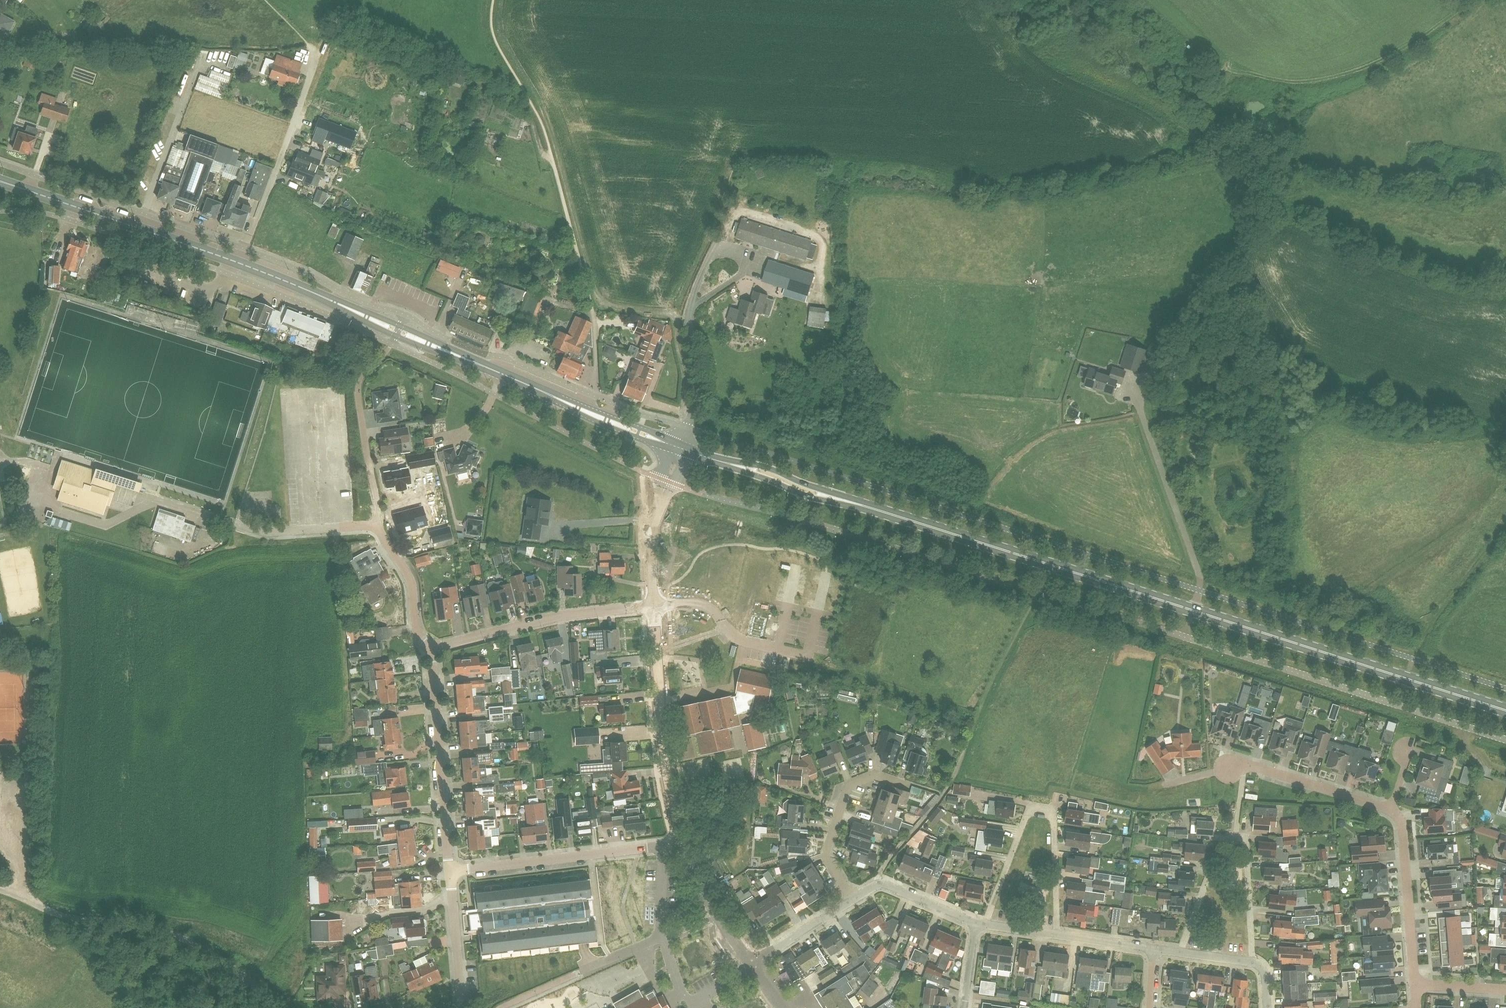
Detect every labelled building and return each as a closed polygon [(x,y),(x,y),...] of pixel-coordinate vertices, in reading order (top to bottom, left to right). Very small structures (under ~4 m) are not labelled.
[(0,14),(0,28),(8,32),(14,21),(0,14)] [(239,51),(236,59),(244,61),(246,54),(239,51)] [(230,55),(226,67),(232,69),(236,57),(230,55)] [(277,56),(275,61),(265,58),(260,72),(270,76),(280,80),(279,84),(284,85),(285,82),(294,85),(298,73),(289,69),(292,61),(277,56)] [(449,79),(463,84),(466,72),(453,68),(449,79)] [(193,89),(221,98),(229,76),(208,69),(206,76),(198,73),(193,89)] [(39,115),(65,123),(69,109),(44,100),(39,115)] [(356,133),(318,119),(313,134),(314,134),(312,140),(322,144),(325,138),(350,148),(356,133)] [(28,153),(29,150),(31,150),(35,138),(32,137),(35,128),(27,126),(24,135),(19,133),(13,148),(28,153)] [(197,204),(198,202),(214,160),(219,145),(190,135),(184,150),(190,152),(183,171),(166,165),(163,172),(166,173),(157,198),(188,208),(190,201),(197,204)] [(240,169),(227,165),(233,150),(219,145),(214,160),(198,202),(205,204),(202,214),(215,218),(217,212),(223,214),(227,204),(223,203),(223,204),(211,200),(216,184),(212,183),(216,172),(219,173),(218,174),(222,175),(221,176),(229,179),(235,182),(240,169)] [(289,170),(287,176),(303,182),(302,184),(309,187),(310,184),(317,186),(321,177),(323,178),(325,172),(318,169),(316,174),(314,173),(315,171),(316,171),(320,159),(322,153),(312,149),(309,156),(299,152),(296,159),(294,158),(291,164),(290,164),(288,170),(289,170)] [(326,157),(324,161),(337,168),(340,163),(326,157)] [(260,201),(272,168),(256,162),(244,195),(260,201)] [(235,182),(227,204),(223,214),(220,221),(242,229),(245,221),(245,222),(250,207),(243,205),(241,210),(234,208),(241,187),(239,186),(245,171),(240,169),(235,182)] [(327,193),(317,189),(313,200),(323,204),(327,193)] [(806,260),(812,241),(742,219),(736,237),(806,260)] [(326,235),(335,238),(339,226),(330,223),(326,235)] [(341,245),(338,244),(335,251),(354,260),(363,240),(346,232),(341,245)] [(61,267),(74,272),(76,266),(80,268),(84,256),(85,255),(87,252),(86,251),(88,242),(87,242),(87,240),(83,239),(82,240),(81,240),(80,241),(71,238),(61,267)] [(456,277),(460,266),(438,259),(434,270),(456,277)] [(808,295),(814,275),(769,260),(762,280),(808,295)] [(374,278),(379,265),(370,261),(365,274),(357,271),(350,287),(367,294),(374,278)] [(40,264),(39,283),(49,283),(49,264),(40,264)] [(49,284),(59,284),(60,266),(50,266),(49,284)] [(499,283),(496,292),(521,301),(524,291),(499,283)] [(544,293),(531,289),(521,315),(534,320),(542,299),(541,298),(543,294),(544,295),(544,293)] [(739,309),(735,322),(752,327),(757,312),(762,313),(765,314),(768,305),(765,304),(767,298),(767,296),(754,292),(750,303),(742,300),(739,309)] [(464,319),(467,320),(471,312),(464,309),(469,298),(458,293),(452,305),(458,308),(455,315),(454,314),(448,329),(458,333),(464,319)] [(207,323),(219,327),(226,305),(215,301),(207,323)] [(267,329),(275,310),(254,302),(250,314),(243,312),(240,319),(267,329)] [(275,310),(267,329),(272,331),(274,328),(295,336),(293,343),(313,350),(318,337),(328,341),(334,325),(324,322),(325,321),(283,305),(280,312),(275,310)] [(808,305),(806,326),(823,328),(825,320),(830,321),(831,308),(808,305)] [(578,355),(583,343),(592,346),(590,323),(575,317),(567,336),(558,332),(553,345),(566,351),(557,370),(574,377),(581,362),(572,359),(574,354),(578,355)] [(464,319),(458,333),(485,345),(491,330),(467,320),(464,319)] [(638,320),(633,333),(644,337),(639,349),(636,358),(644,361),(651,363),(652,362),(649,361),(650,359),(653,352),(658,354),(663,342),(658,341),(662,329),(649,324),(638,320)] [(666,324),(661,338),(670,341),(671,337),(670,325),(666,324)] [(1184,342),(1179,350),(1187,354),(1191,346),(1190,346),(1184,342)] [(1149,351),(1141,348),(1127,344),(1121,365),(1142,372),(1149,351)] [(603,350),(601,355),(612,360),(614,354),(603,350)] [(627,381),(622,394),(640,401),(644,393),(646,388),(647,388),(651,379),(659,382),(664,368),(651,363),(644,361),(643,365),(634,362),(633,362),(627,376),(626,380),(627,380),(627,381)] [(1176,367),(1162,364),(1159,376),(1173,379),(1176,367)] [(1112,394),(1113,393),(1116,381),(1121,383),(1125,372),(1113,368),(1111,375),(1089,368),(1084,384),(1098,388),(1098,389),(1112,394)] [(433,397),(442,399),(445,385),(436,383),(433,397)] [(401,419),(399,405),(397,390),(373,393),(375,408),(382,407),(383,406),(383,413),(376,413),(377,422),(401,419)] [(401,451),(400,442),(408,441),(406,428),(383,431),(384,438),(379,439),(380,441),(378,443),(378,446),(381,447),(381,453),(394,451),(394,452),(401,451)] [(453,448),(444,451),(446,459),(445,459),(448,473),(458,471),(458,473),(466,471),(465,469),(469,468),(471,463),(470,462),(473,457),(474,457),(476,451),(473,450),(474,448),(468,445),(467,447),(464,445),(459,456),(456,457),(453,448)] [(433,452),(419,454),(408,456),(410,468),(421,466),(435,464),(433,452)] [(61,462),(58,472),(53,488),(60,490),(57,500),(103,514),(106,504),(109,505),(116,484),(139,492),(141,486),(117,479),(61,462)] [(393,471),(384,473),(385,479),(383,479),(385,487),(387,487),(387,488),(395,486),(396,490),(406,488),(405,484),(410,483),(408,469),(399,470),(393,471)] [(551,501),(528,498),(522,537),(539,539),(541,523),(547,524),(551,501)] [(413,520),(425,517),(422,507),(394,515),(399,533),(415,529),(413,520)] [(185,517),(177,514),(176,517),(158,512),(152,530),(190,542),(196,526),(184,522),(185,517)] [(467,526),(466,534),(481,536),(483,521),(475,520),(475,524),(471,527),(467,526)] [(449,527),(430,532),(432,542),(451,537),(449,527)] [(529,546),(529,547),(519,546),(518,554),(523,555),(523,556),(529,556),(530,549),(534,549),(534,547),(529,546)] [(510,550),(503,552),(506,565),(513,563),(510,550)] [(365,552),(354,558),(364,577),(359,580),(358,580),(358,581),(357,581),(357,582),(356,582),(356,583),(356,584),(355,585),(355,586),(356,587),(356,588),(356,589),(357,590),(358,591),(359,591),(359,592),(360,592),(361,592),(362,592),(363,592),(370,604),(371,603),(386,595),(382,589),(385,587),(377,573),(382,570),(378,563),(373,566),(365,552)] [(623,560),(619,560),(619,559),(611,559),(611,552),(600,552),(600,565),(598,565),(598,573),(624,573),(623,560)] [(428,554),(414,558),(417,568),(431,564),(428,554)] [(500,554),(492,555),(494,565),(501,563),(500,554)] [(552,566),(529,558),(528,563),(550,571),(552,566)] [(471,564),(472,574),(480,573),(478,563),(471,564)] [(559,588),(565,588),(565,595),(580,594),(580,574),(572,574),(572,566),(558,567),(559,588)] [(522,583),(520,574),(510,577),(516,601),(523,600),(520,590),(524,589),(524,588),(526,587),(527,594),(525,595),(527,602),(529,603),(535,602),(536,600),(543,598),(538,579),(522,583)] [(509,583),(501,585),(500,580),(495,582),(493,580),(489,581),(487,584),(494,610),(508,607),(507,604),(514,602),(509,583)] [(471,586),(473,596),(464,598),(468,616),(483,613),(482,606),(487,605),(483,583),(471,586)] [(446,620),(446,618),(452,617),(450,601),(457,600),(455,586),(440,588),(441,598),(435,599),(437,619),(439,619),(439,621),(446,620)] [(753,615),(749,635),(762,638),(767,619),(753,615)] [(377,640),(388,639),(387,627),(376,628),(377,640)] [(354,640),(353,629),(345,630),(346,641),(354,640)] [(604,631),(589,632),(589,638),(597,638),(597,651),(590,651),(591,660),(606,659),(605,650),(613,650),(615,650),(618,649),(617,630),(604,630),(604,631)] [(548,638),(547,640),(546,640),(549,657),(552,656),(553,662),(561,660),(559,651),(564,650),(561,637),(553,638),(552,637),(548,638)] [(379,642),(370,643),(370,641),(368,639),(361,640),(360,642),(360,644),(349,645),(350,659),(380,655),(380,652),(381,652),(383,650),(382,644),(380,642),(379,642)] [(571,663),(579,662),(578,642),(569,642),(571,663)] [(517,646),(519,659),(524,658),(526,669),(543,665),(541,654),(535,655),(532,643),(517,646)] [(463,675),(488,673),(487,660),(479,661),(478,656),(454,658),(455,673),(463,673),(463,675)] [(583,662),(579,662),(571,663),(572,681),(584,680),(583,662)] [(392,669),(392,668),(391,668),(390,663),(366,666),(367,671),(370,671),(371,680),(369,680),(369,681),(393,678),(392,673),(393,672),(393,670),(392,669)] [(572,673),(569,663),(562,665),(566,688),(573,687),(571,680),(572,680),(571,673),(572,673)] [(510,670),(509,666),(491,668),(491,676),(505,674),(510,674),(510,670)] [(608,668),(608,666),(596,667),(596,675),(603,675),(604,683),(620,682),(620,667),(608,668)] [(510,670),(510,674),(511,688),(520,687),(519,669),(510,670)] [(729,727),(740,725),(738,714),(752,711),(755,697),(770,700),(775,676),(741,669),(736,693),(737,693),(736,696),(734,697),(734,695),(707,701),(676,708),(682,735),(697,732),(702,754),(734,747),(729,727)] [(393,678),(369,681),(371,690),(379,689),(381,702),(396,700),(394,687),(395,686),(395,684),(394,683),(393,678)] [(794,678),(792,686),(802,687),(803,679),(794,678)] [(472,697),(471,686),(476,686),(485,685),(484,680),(464,682),(464,684),(457,684),(458,698),(472,697)] [(793,698),(791,684),(784,685),(787,700),(793,698)] [(1161,693),(1162,684),(1154,684),(1154,693),(1161,693)] [(1242,691),(1249,693),(1252,686),(1244,684),(1242,691)] [(857,697),(855,696),(855,693),(840,689),(838,697),(856,701),(857,697)] [(504,694),(505,705),(488,707),(489,714),(503,713),(513,712),(512,693),(504,694)] [(580,706),(598,704),(597,695),(579,697),(580,706)] [(476,696),(472,697),(458,698),(459,712),(466,712),(466,713),(481,711),(485,710),(484,696),(476,696)] [(624,714),(623,713),(622,705),(606,707),(606,704),(599,704),(600,713),(606,713),(607,721),(623,720),(623,718),(625,717),(624,714)] [(1231,729),(1238,731),(1245,711),(1232,707),(1230,713),(1225,712),(1218,709),(1216,715),(1214,715),(1215,733),(1223,736),(1223,734),(1229,735),(1231,729)] [(369,720),(368,708),(354,709),(355,721),(369,720)] [(503,715),(503,713),(489,714),(490,722),(504,721),(503,715)] [(908,719),(907,722),(914,724),(915,721),(917,715),(910,713),(908,719)] [(1272,723),(1256,717),(1253,725),(1247,723),(1242,738),(1249,741),(1248,744),(1257,747),(1262,733),(1268,735),(1272,723)] [(398,718),(372,721),(374,736),(384,735),(385,735),(400,733),(398,718)] [(487,719),(474,720),(459,721),(460,734),(475,733),(485,732),(485,728),(488,728),(487,719)] [(760,721),(747,724),(753,750),(765,747),(760,721)] [(937,721),(935,725),(938,731),(940,730),(943,728),(941,723),(937,721)] [(1289,746),(1296,748),(1303,724),(1296,722),(1295,726),(1286,724),(1282,734),(1276,732),(1271,748),(1277,750),(1276,753),(1286,756),(1289,746)] [(1306,759),(1305,762),(1314,765),(1317,756),(1324,758),(1331,738),(1332,734),(1319,729),(1314,744),(1304,741),(1299,757),(1306,759)] [(1383,729),(1380,742),(1390,744),(1393,731),(1383,729)] [(534,731),(535,740),(544,739),(543,730),(534,731)] [(880,740),(876,751),(883,754),(881,761),(895,766),(901,747),(893,744),(896,734),(883,730),(881,735),(880,734),(878,739),(880,740)] [(460,734),(460,736),(459,736),(458,737),(459,742),(460,742),(461,742),(461,748),(476,747),(476,746),(486,745),(485,732),(475,733),(460,734)] [(1200,743),(1191,744),(1190,733),(1173,734),(1173,735),(1176,734),(1177,747),(1168,748),(1167,746),(1162,749),(1157,742),(1147,749),(1164,773),(1174,766),(1169,759),(1172,757),(1181,757),(1181,755),(1186,755),(1187,756),(1201,755),(1200,743)] [(374,736),(374,741),(378,741),(380,755),(385,754),(402,752),(401,746),(403,746),(402,738),(400,739),(400,737),(384,739),(384,735),(374,736)] [(847,745),(847,747),(848,750),(847,751),(853,765),(869,758),(867,754),(873,751),(867,736),(855,740),(849,742),(848,743),(847,745)] [(922,774),(924,768),(927,769),(928,766),(925,765),(928,757),(927,757),(927,756),(928,755),(928,754),(928,752),(927,751),(927,750),(926,749),(925,748),(924,747),(922,747),(924,741),(911,736),(907,748),(913,750),(907,769),(922,774)] [(319,749),(332,749),(332,737),(318,737),(319,749)] [(516,742),(516,747),(511,747),(512,759),(517,759),(517,749),(527,749),(526,741),(516,742)] [(611,742),(605,743),(607,761),(611,760),(612,771),(621,770),(622,770),(622,760),(626,759),(625,741),(611,742)] [(840,770),(837,763),(845,760),(837,741),(825,746),(829,756),(819,759),(825,776),(840,770)] [(1359,748),(1346,744),(1342,753),(1333,750),(1328,766),(1335,768),(1333,771),(1343,774),(1348,760),(1354,762),(1359,748)] [(1359,747),(1359,748),(1354,762),(1361,764),(1356,779),(1366,782),(1367,778),(1374,780),(1379,765),(1369,762),(1372,751),(1359,747)] [(461,769),(463,770),(463,771),(479,769),(485,768),(485,761),(491,760),(490,750),(475,751),(475,757),(462,758),(462,763),(460,765),(461,769)] [(370,764),(375,764),(374,751),(354,753),(355,766),(370,764)] [(803,756),(805,760),(799,760),(799,756),(793,756),(792,765),(781,764),(779,783),(801,785),(804,783),(804,777),(802,774),(802,772),(810,773),(810,774),(817,772),(810,754),(803,756)] [(1421,771),(1448,780),(1454,761),(1439,757),(1437,763),(1425,759),(1424,760),(1422,760),(1420,766),(1422,767),(1421,771)] [(382,763),(375,764),(370,764),(371,771),(383,770),(382,763)] [(580,774),(592,773),(598,773),(598,763),(580,765),(580,774)] [(404,767),(398,768),(397,767),(385,768),(387,787),(395,786),(395,785),(406,784),(404,767)] [(479,769),(463,771),(464,782),(479,781),(480,785),(499,783),(499,774),(486,775),(485,768),(479,769)] [(633,795),(633,793),(640,792),(638,780),(629,781),(627,770),(622,770),(621,770),(612,771),(607,772),(608,780),(611,780),(611,785),(614,784),(616,798),(625,796),(625,797),(633,795)] [(1445,792),(1448,780),(1421,771),(1420,775),(1418,774),(1415,781),(1417,782),(1417,783),(1430,787),(1427,794),(1440,797),(1442,791),(1445,792)] [(536,779),(537,789),(545,788),(544,778),(536,779)] [(522,781),(514,781),(515,790),(523,789),(522,781)] [(465,804),(488,802),(488,801),(487,801),(487,797),(496,796),(495,792),(498,792),(498,793),(503,792),(514,791),(514,782),(499,784),(499,783),(480,785),(472,786),(472,791),(464,792),(465,797),(463,798),(463,802),(465,803),(465,804)] [(953,794),(970,796),(972,785),(961,784),(960,784),(954,784),(953,794)] [(918,794),(921,788),(911,785),(909,791),(918,794)] [(757,786),(756,802),(766,803),(767,786),(757,786)] [(899,802),(906,804),(910,793),(896,788),(895,794),(883,790),(878,803),(897,809),(899,802)] [(407,793),(392,795),(391,791),(372,793),(373,804),(382,803),(382,805),(392,804),(393,809),(409,806),(407,793)] [(585,798),(588,818),(578,819),(577,812),(572,812),(574,828),(576,827),(577,836),(591,834),(589,819),(596,818),(595,808),(593,797),(585,798)] [(1405,798),(1403,803),(1413,806),(1415,800),(1408,798),(1408,799),(1405,798)] [(516,808),(515,799),(505,800),(506,809),(516,808)] [(566,825),(572,824),(569,799),(557,800),(559,817),(552,818),(555,838),(559,837),(559,839),(561,840),(565,840),(566,838),(566,837),(567,836),(566,825)] [(990,799),(990,805),(988,813),(997,814),(997,816),(1010,818),(1010,815),(1014,816),(1016,803),(990,799)] [(802,822),(803,822),(804,806),(796,805),(796,801),(788,800),(784,804),(784,809),(787,813),(789,813),(789,816),(781,816),(780,828),(801,829),(802,822)] [(1095,801),(1094,808),(1108,810),(1109,804),(1095,801)] [(488,808),(488,802),(465,804),(466,816),(484,814),(484,819),(496,818),(495,807),(488,808)] [(1083,822),(1099,824),(1100,815),(1077,811),(1078,803),(1070,802),(1068,809),(1065,823),(1082,826),(1083,822)] [(542,803),(539,804),(531,805),(532,813),(535,842),(539,842),(540,843),(545,842),(545,841),(545,839),(547,839),(545,825),(542,803)] [(895,817),(897,809),(878,803),(874,816),(886,820),(884,825),(885,826),(900,831),(903,819),(895,817)] [(932,806),(927,804),(923,809),(918,815),(917,815),(922,817),(932,806)] [(320,818),(328,817),(327,805),(319,805),(320,818)] [(525,805),(528,827),(521,828),(523,842),(524,842),(525,844),(526,844),(530,844),(531,843),(535,842),(532,813),(531,805),(525,805)] [(596,808),(595,808),(596,818),(597,818),(596,815),(601,814),(602,826),(624,824),(625,829),(636,828),(637,830),(638,832),(643,831),(645,829),(644,827),(645,827),(643,814),(639,815),(638,808),(626,809),(626,811),(610,813),(609,807),(596,809),(596,808)] [(1255,817),(1254,830),(1270,831),(1270,826),(1276,826),(1277,817),(1266,816),(1267,808),(1256,807),(1255,817)] [(938,808),(929,819),(935,824),(944,813),(938,808)] [(1429,818),(1426,818),(1427,832),(1446,831),(1445,821),(1454,821),(1455,810),(1430,809),(1429,818)] [(973,827),(974,819),(962,817),(960,825),(973,827)] [(1206,821),(1206,818),(1192,817),(1192,823),(1198,824),(1197,834),(1213,835),(1214,822),(1206,821)] [(496,818),(484,819),(472,820),(472,825),(467,826),(468,831),(466,831),(465,832),(466,836),(467,837),(468,837),(468,838),(484,836),(491,836),(498,835),(500,835),(499,828),(497,828),(496,818)] [(377,829),(377,819),(349,820),(350,830),(377,829)] [(1296,836),(1299,835),(1297,819),(1282,820),(1284,837),(1296,836)] [(883,832),(885,826),(884,825),(866,820),(864,825),(855,822),(851,836),(870,842),(873,832),(882,834),(883,832)] [(1486,827),(1477,825),(1475,830),(1484,833),(1486,827)] [(385,839),(398,837),(399,843),(413,841),(414,841),(413,839),(416,838),(415,834),(413,834),(412,828),(397,830),(397,827),(383,829),(385,839)] [(979,830),(976,849),(986,851),(987,844),(988,844),(992,844),(1002,846),(1005,831),(989,829),(989,832),(985,831),(979,830)] [(1168,836),(1175,837),(1188,838),(1188,830),(1176,829),(1168,829),(1168,836)] [(796,838),(797,831),(783,830),(782,844),(789,844),(788,851),(807,852),(807,851),(809,850),(810,848),(810,844),(809,842),(807,841),(808,839),(796,838)] [(920,841),(924,842),(920,851),(925,853),(933,835),(924,831),(920,841)] [(1089,849),(1090,842),(1100,843),(1102,833),(1091,831),(1091,835),(1068,832),(1068,834),(1066,834),(1065,835),(1064,837),(1064,839),(1065,840),(1067,840),(1066,844),(1081,846),(1081,848),(1089,849)] [(937,837),(933,835),(925,853),(930,855),(937,837)] [(467,845),(469,844),(469,850),(492,848),(491,836),(484,836),(468,838),(468,839),(467,839),(466,840),(466,844),(467,845)] [(872,843),(870,842),(851,836),(847,849),(854,851),(852,857),(851,857),(850,862),(856,865),(858,859),(874,864),(878,853),(869,850),(872,843)] [(1296,836),(1284,837),(1284,844),(1284,845),(1297,844),(1296,836)] [(1378,836),(1362,837),(1363,847),(1352,847),(1354,861),(1378,859),(1377,851),(1385,851),(1384,837),(1378,837),(1378,836)] [(1428,846),(1428,851),(1427,853),(1427,857),(1429,858),(1429,859),(1441,858),(1441,865),(1459,864),(1458,852),(1448,853),(1447,844),(1441,845),(1440,840),(1430,841),(1431,846),(1428,846)] [(399,843),(388,845),(391,866),(413,863),(412,855),(415,854),(414,841),(399,843)] [(1276,847),(1277,843),(1260,842),(1259,855),(1265,855),(1265,858),(1275,858),(1275,861),(1288,862),(1289,852),(1283,852),(1284,848),(1276,847)] [(1203,860),(1205,846),(1181,843),(1180,850),(1186,850),(1185,858),(1203,860)] [(953,845),(952,854),(964,856),(966,848),(953,845)] [(325,847),(309,848),(310,860),(326,859),(325,847)] [(911,857),(914,850),(909,847),(900,869),(907,872),(907,873),(908,875),(912,877),(913,876),(914,875),(915,875),(921,861),(911,857)] [(1319,849),(1320,860),(1327,859),(1326,848),(1319,849)] [(1181,863),(1182,856),(1172,855),(1172,854),(1163,853),(1163,860),(1171,861),(1171,862),(1181,863)] [(921,861),(915,875),(916,876),(916,877),(916,879),(920,881),(922,880),(923,878),(930,882),(938,865),(944,868),(948,858),(941,855),(939,860),(933,858),(930,865),(921,861)] [(979,858),(979,856),(971,855),(970,861),(977,863),(975,872),(991,875),(994,861),(979,858)] [(1484,865),(1486,857),(1478,855),(1475,862),(1484,865)] [(1075,856),(1075,859),(1068,858),(1067,870),(1089,873),(1091,859),(1075,856)] [(357,862),(357,872),(376,871),(375,860),(357,862)] [(783,874),(798,870),(796,861),(781,865),(783,874)] [(1496,888),(1501,888),(1504,888),(1505,888),(1505,864),(1497,861),(1497,869),(1496,877),(1496,888)] [(1169,863),(1159,862),(1158,872),(1168,873),(1169,863)] [(1301,862),(1289,863),(1290,870),(1290,871),(1302,870),(1301,862)] [(796,873),(799,878),(796,880),(800,886),(803,884),(803,885),(819,875),(812,863),(796,873)] [(1370,879),(1370,880),(1368,880),(1369,891),(1361,892),(1362,899),(1374,898),(1373,892),(1374,892),(1389,891),(1387,869),(1380,869),(1380,863),(1360,865),(1361,880),(1370,879)] [(312,864),(309,869),(311,874),(317,874),(320,869),(317,865),(312,864)] [(1288,875),(1281,874),(1282,869),(1265,868),(1264,880),(1270,881),(1270,883),(1281,884),(1281,880),(1288,881),(1288,875)] [(1444,877),(1434,878),(1431,878),(1432,890),(1452,888),(1451,882),(1458,882),(1457,869),(1444,870),(1444,877)] [(768,870),(762,873),(768,884),(774,880),(768,870)] [(394,897),(400,896),(407,895),(420,893),(419,882),(399,883),(399,884),(394,885),(393,879),(390,879),(390,871),(374,872),(376,898),(388,897),(388,895),(394,895),(394,897)] [(1327,878),(1328,886),(1339,885),(1338,871),(1331,871),(1331,878),(1327,878)] [(1095,872),(1094,880),(1110,882),(1111,874),(1095,872)] [(1184,885),(1194,886),(1195,873),(1180,872),(1179,882),(1169,881),(1169,888),(1184,889),(1184,885)] [(943,873),(942,875),(938,885),(945,888),(949,878),(951,879),(952,875),(943,873)] [(318,875),(309,876),(310,904),(320,903),(318,875)] [(819,875),(803,885),(808,892),(802,896),(808,905),(819,898),(815,892),(826,886),(819,875)] [(475,909),(476,913),(468,914),(469,922),(470,931),(478,930),(478,934),(480,955),(491,954),(492,959),(501,958),(501,953),(511,952),(511,957),(521,955),(520,951),(530,949),(530,954),(540,953),(539,948),(549,947),(550,952),(559,951),(559,946),(569,945),(569,950),(579,949),(578,944),(588,943),(588,947),(598,946),(597,941),(595,920),(590,921),(590,916),(594,916),(592,900),(588,900),(587,896),(592,895),(590,878),(579,880),(579,876),(569,876),(560,879),(561,882),(540,884),(540,881),(531,880),(522,883),(522,886),(502,889),(501,885),(492,885),(483,888),(484,891),(473,892),(475,909)] [(966,896),(982,899),(985,887),(976,885),(976,883),(961,880),(958,894),(966,896)] [(1109,890),(1110,882),(1094,880),(1093,888),(1109,890)] [(1085,890),(1086,885),(1069,882),(1067,895),(1074,896),(1074,898),(1083,899),(1083,903),(1096,904),(1097,900),(1104,901),(1105,893),(1085,890)] [(1124,892),(1125,884),(1110,882),(1109,890),(1124,892)] [(771,897),(764,901),(775,917),(787,910),(782,901),(787,898),(778,884),(767,891),(771,897)] [(1158,887),(1147,885),(1146,894),(1156,896),(1158,887)] [(945,898),(947,890),(940,888),(938,897),(945,898)] [(1452,894),(1452,888),(1432,890),(1434,890),(1435,902),(1437,902),(1438,908),(1462,907),(1461,899),(1459,900),(1459,894),(1452,894)] [(1494,908),(1498,908),(1505,908),(1505,888),(1504,888),(1501,888),(1501,895),(1495,895),(1494,908)] [(786,894),(791,904),(799,900),(794,890),(786,894)] [(1280,890),(1279,895),(1271,894),(1270,908),(1285,910),(1286,903),(1296,904),(1298,890),(1285,891),(1280,890)] [(400,896),(401,907),(421,906),(420,893),(407,895),(400,896)] [(1171,894),(1160,893),(1159,902),(1170,903),(1169,910),(1185,911),(1186,899),(1179,899),(1180,897),(1171,896),(1171,894)] [(775,917),(764,901),(759,905),(755,898),(744,905),(753,920),(758,917),(763,925),(775,917)] [(1383,900),(1357,902),(1358,916),(1362,915),(1367,915),(1368,934),(1382,933),(1382,927),(1392,927),(1391,924),(1392,924),(1393,923),(1394,921),(1394,919),(1393,917),(1392,916),(1391,916),(1390,907),(1384,908),(1383,900)] [(1086,915),(1093,916),(1095,906),(1081,904),(1081,907),(1069,905),(1068,918),(1085,921),(1086,915)] [(878,907),(866,915),(873,927),(880,923),(884,930),(883,930),(886,933),(892,936),(899,920),(893,918),(886,922),(885,920),(887,918),(884,913),(882,914),(878,907)] [(1120,926),(1122,909),(1114,907),(1111,924),(1120,926)] [(1315,908),(1295,910),(1296,917),(1301,916),(1316,915),(1315,908)] [(1495,927),(1500,927),(1503,927),(1505,927),(1505,908),(1498,908),(1497,920),(1496,920),(1495,927)] [(1134,910),(1122,909),(1120,926),(1128,927),(1129,915),(1133,915),(1134,910)] [(1176,920),(1161,919),(1161,914),(1142,913),(1142,922),(1148,922),(1147,931),(1159,932),(1159,935),(1175,936),(1176,932),(1178,932),(1178,927),(1176,927),(1176,920)] [(1343,913),(1336,914),(1337,926),(1344,925),(1343,913)] [(873,927),(866,915),(853,923),(858,930),(856,931),(859,936),(861,935),(865,942),(871,938),(867,931),(873,927)] [(908,932),(913,934),(919,920),(907,915),(901,929),(899,935),(903,936),(906,937),(908,932)] [(1316,915),(1301,916),(1301,923),(1316,922),(1316,915)] [(1461,916),(1444,917),(1439,917),(1440,930),(1462,928),(1461,919),(1467,920),(1470,920),(1470,915),(1461,916)] [(422,918),(411,919),(411,917),(392,919),(393,927),(398,926),(399,933),(400,935),(402,936),(407,936),(407,941),(422,938),(421,934),(423,934),(423,926),(424,926),(425,925),(425,920),(424,919),(422,919),(422,918)] [(342,920),(333,920),(313,920),(313,942),(342,941),(342,920)] [(930,924),(919,920),(913,934),(910,941),(917,943),(917,942),(923,945),(926,939),(924,939),(930,924)] [(1272,934),(1280,935),(1280,936),(1300,938),(1301,929),(1298,928),(1298,923),(1276,920),(1275,928),(1272,928),(1272,934)] [(1496,946),(1505,946),(1505,927),(1503,927),(1500,927),(1500,934),(1496,934),(1496,946)] [(1462,928),(1440,930),(1441,942),(1472,939),(1472,935),(1468,935),(1462,937),(1462,928)] [(945,949),(951,934),(939,930),(936,937),(935,936),(929,951),(933,953),(937,946),(945,949)] [(838,932),(831,936),(829,935),(822,939),(821,942),(825,947),(827,946),(832,953),(844,946),(846,948),(847,948),(853,956),(849,960),(850,961),(861,950),(852,939),(846,944),(838,932)] [(963,939),(951,934),(945,949),(937,966),(931,981),(939,983),(939,984),(949,987),(952,981),(942,977),(945,970),(946,971),(951,958),(955,960),(957,955),(961,948),(959,947),(963,939)] [(1393,942),(1388,942),(1388,936),(1364,938),(1365,957),(1374,956),(1394,954),(1393,948),(1394,948),(1395,947),(1396,947),(1396,946),(1396,945),(1396,944),(1395,943),(1395,942),(1394,942),(1393,942)] [(427,946),(427,938),(422,938),(407,941),(404,941),(408,948),(411,948),(411,946),(427,946)] [(1331,950),(1332,964),(1337,963),(1336,949),(1336,944),(1345,944),(1345,938),(1330,940),(1331,950)] [(1472,939),(1441,942),(1442,954),(1463,952),(1463,943),(1469,944),(1472,944),(1472,939)] [(891,941),(887,949),(894,952),(898,943),(891,941)] [(1309,942),(1309,949),(1322,948),(1322,941),(1319,941),(1309,942)] [(392,944),(376,947),(376,950),(385,949),(386,956),(393,955),(392,944)] [(998,970),(999,970),(1002,946),(990,944),(987,959),(985,958),(984,966),(991,967),(992,964),(998,965),(998,970)] [(818,969),(816,966),(821,962),(823,965),(829,962),(818,945),(798,957),(799,959),(793,963),(803,978),(818,969)] [(1013,948),(1002,946),(999,970),(1012,972),(1013,963),(1011,962),(1013,948)] [(1280,947),(1280,949),(1278,948),(1277,950),(1277,953),(1278,955),(1280,955),(1280,959),(1283,959),(1283,963),(1289,963),(1289,962),(1301,962),(1301,963),(1313,964),(1313,952),(1297,952),(1297,948),(1280,947)] [(1491,962),(1501,963),(1500,970),(1505,970),(1505,956),(1504,956),(1505,948),(1495,948),(1492,947),(1491,952),(1491,962)] [(919,962),(923,952),(915,948),(910,960),(918,963),(918,961),(919,962)] [(1034,968),(1037,951),(1023,949),(1020,966),(1027,967),(1026,974),(1032,975),(1033,968),(1034,968)] [(820,991),(823,996),(830,1007),(836,1007),(856,995),(861,989),(870,978),(873,973),(879,964),(878,964),(872,958),(868,955),(861,950),(850,961),(851,962),(842,968),(846,975),(827,987),(820,991)] [(427,963),(416,968),(420,976),(421,975),(425,983),(432,980),(433,982),(434,982),(439,980),(440,979),(439,977),(440,976),(433,961),(434,960),(431,952),(424,955),(427,963)] [(877,952),(872,958),(878,964),(879,964),(883,960),(884,958),(877,952)] [(923,952),(919,962),(925,964),(930,955),(923,952)] [(1464,961),(1463,952),(1442,954),(1443,966),(1465,965),(1464,964),(1474,964),(1474,959),(1470,959),(1464,961)] [(1034,997),(1034,1001),(1040,1002),(1042,984),(1044,984),(1045,975),(1048,975),(1054,976),(1057,954),(1045,953),(1044,961),(1042,961),(1042,964),(1044,965),(1044,966),(1038,966),(1036,983),(1034,997)] [(1057,954),(1054,976),(1055,968),(1062,969),(1061,977),(1068,978),(1069,971),(1067,971),(1069,956),(1057,954)] [(1395,961),(1394,961),(1394,954),(1374,956),(1365,957),(1363,957),(1364,969),(1365,969),(1366,976),(1391,974),(1390,967),(1395,967),(1396,967),(1396,966),(1397,966),(1397,965),(1398,964),(1398,963),(1397,963),(1397,962),(1396,961),(1395,961)] [(885,956),(883,962),(896,968),(899,962),(885,956)] [(1093,972),(1095,959),(1080,957),(1079,970),(1093,972)] [(1093,972),(1091,980),(1090,988),(1090,989),(1098,991),(1099,982),(1105,983),(1109,962),(1095,959),(1093,972)] [(409,964),(406,966),(404,962),(399,964),(403,974),(402,974),(410,990),(416,988),(416,989),(418,990),(424,987),(424,986),(424,984),(425,983),(421,975),(420,976),(416,968),(411,970),(409,964)] [(907,966),(900,963),(898,968),(905,971),(907,966)] [(928,979),(931,981),(937,966),(930,963),(923,978),(928,980),(928,979)] [(1332,964),(1321,964),(1322,973),(1338,972),(1337,963),(1332,964)] [(1284,984),(1298,984),(1305,983),(1304,973),(1309,973),(1308,964),(1297,965),(1297,969),(1284,970),(1284,984)] [(328,977),(318,977),(318,999),(338,999),(337,993),(344,993),(344,967),(328,967),(328,977)] [(366,970),(367,976),(363,977),(362,975),(352,977),(355,995),(362,994),(363,1001),(378,998),(377,992),(378,992),(379,990),(378,986),(377,985),(376,985),(374,977),(376,977),(377,975),(376,968),(374,967),(367,968),(366,970)] [(818,977),(823,983),(837,974),(833,967),(821,975),(818,977)] [(1124,989),(1124,981),(1131,981),(1132,969),(1117,968),(1116,980),(1114,980),(1113,988),(1124,989)] [(1187,982),(1188,973),(1172,970),(1170,981),(1174,982),(1173,992),(1176,993),(1175,1003),(1188,1005),(1191,982),(1187,982)] [(1341,980),(1356,979),(1355,970),(1341,971),(1341,980)] [(873,973),(870,978),(861,989),(871,996),(879,985),(874,981),(877,976),(873,973)] [(1209,989),(1211,975),(1198,973),(1196,987),(1209,989)] [(1207,1005),(1206,1007),(1214,1007),(1216,990),(1223,991),(1225,978),(1211,975),(1209,989),(1208,997),(1207,1005)] [(1391,985),(1390,977),(1362,979),(1363,992),(1377,991),(1378,1002),(1389,1001),(1389,1000),(1398,999),(1397,997),(1399,997),(1400,995),(1400,991),(1398,990),(1397,990),(1396,985),(1391,985)] [(1090,988),(1091,980),(1083,978),(1081,987),(1090,988)] [(1237,978),(1236,980),(1235,979),(1233,995),(1238,996),(1236,1005),(1238,1005),(1237,1007),(1247,1007),(1247,1006),(1246,1006),(1248,990),(1247,990),(1248,981),(1242,980),(1241,979),(1237,978)] [(924,1002),(923,1007),(947,1007),(948,997),(937,995),(939,984),(939,983),(931,981),(928,979),(928,980),(924,1002)] [(989,988),(981,986),(980,993),(994,995),(996,982),(990,982),(989,988)] [(1034,997),(1036,983),(1029,982),(1027,996),(1034,997)] [(1298,984),(1284,984),(1285,998),(1298,998),(1298,1000),(1306,1000),(1305,989),(1298,989),(1298,984)] [(664,995),(659,998),(654,990),(644,996),(639,988),(613,1003),(616,1007),(671,1007),(664,995)] [(1336,992),(1314,993),(1315,1001),(1337,999),(1336,992)] [(1071,995),(1052,993),(1050,1003),(1069,1006),(1071,995)] [(836,1007),(864,1007),(860,1003),(856,995),(836,1007)] [(883,1007),(902,1007),(903,1007),(891,998),(880,1006),(883,1007)] [(1106,1007),(1117,1007),(1118,999),(1107,998),(1106,1007)] [(1348,998),(1339,998),(1339,1006),(1333,1006),(1333,1007),(1348,1007),(1348,998)]
